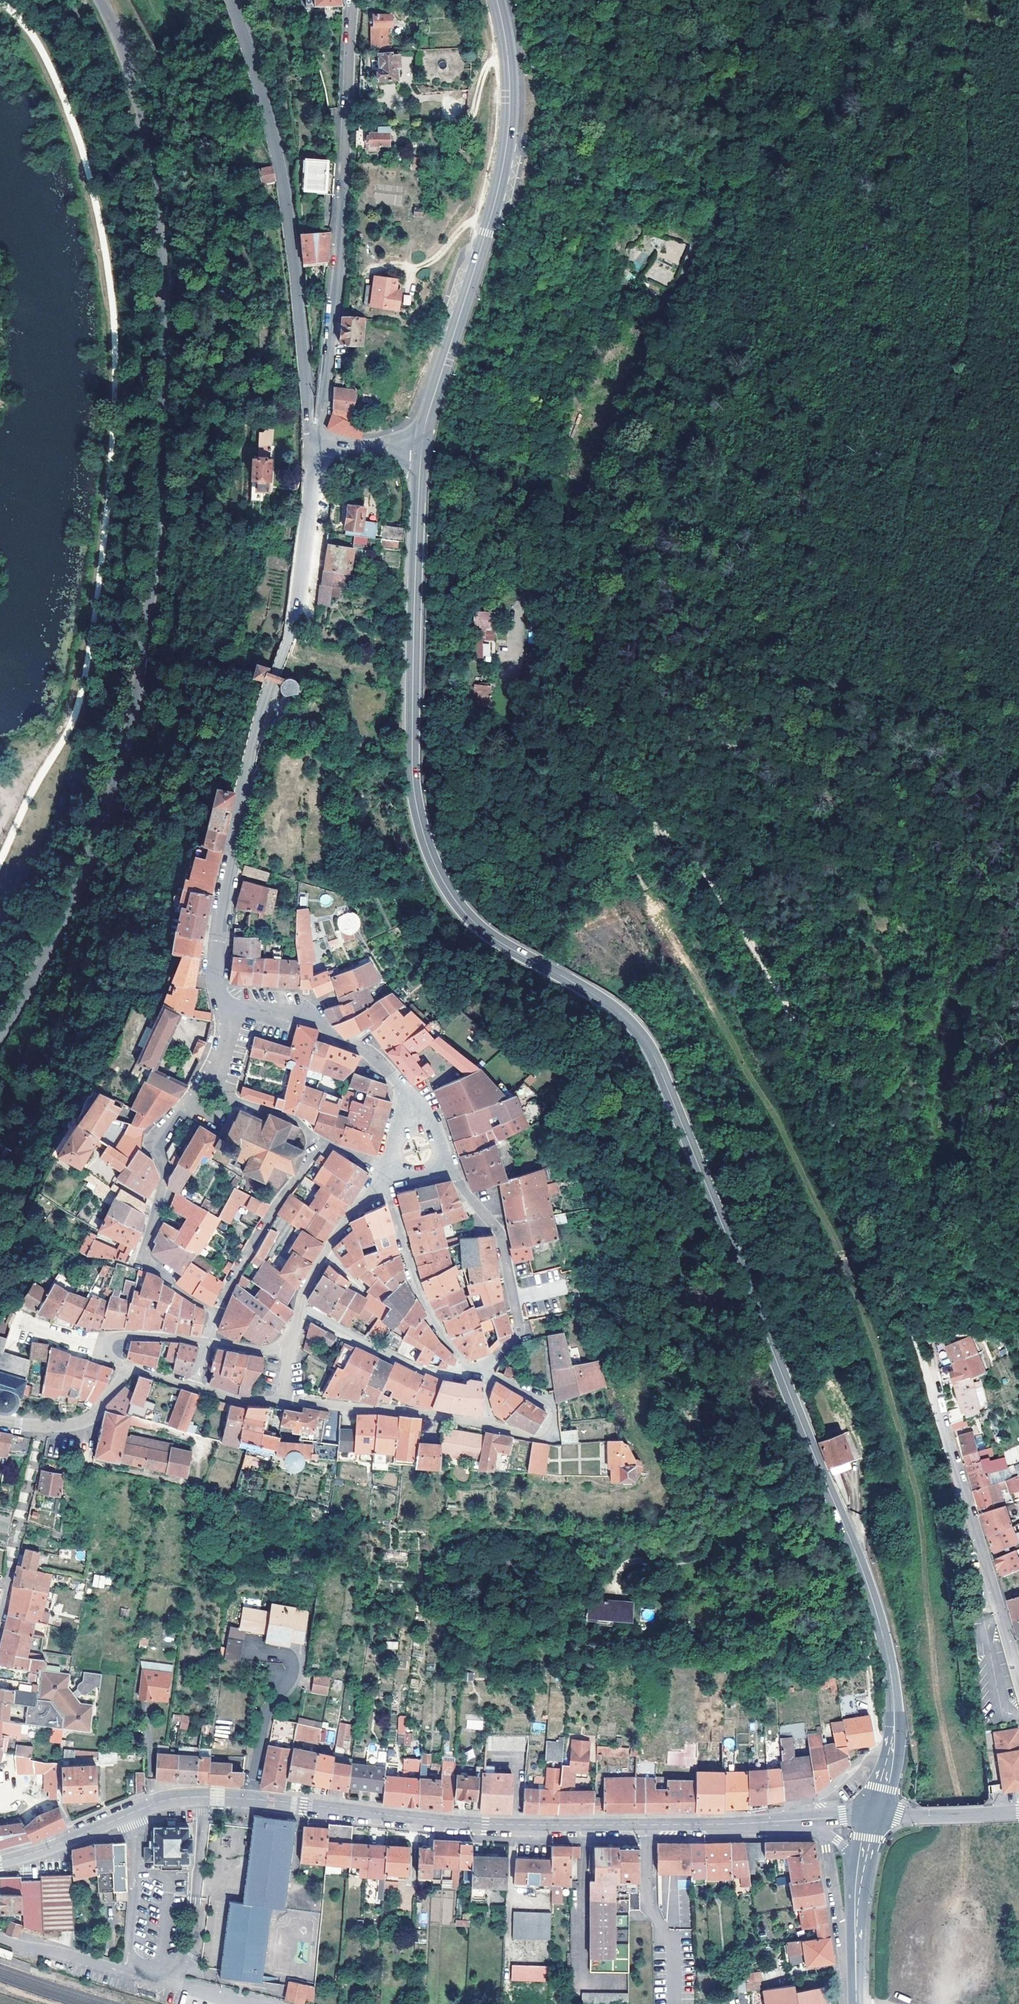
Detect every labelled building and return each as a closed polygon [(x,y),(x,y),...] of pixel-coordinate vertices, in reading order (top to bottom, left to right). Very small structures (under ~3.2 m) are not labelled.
[(370,48),(386,48),(387,28),(391,28),(391,17),(374,16),(373,27),(371,27),(370,48)] [(377,69),(377,81),(396,82),(396,70),(399,70),(399,58),(393,57),(392,55),(380,55),(379,69),(377,69)] [(364,149),(371,150),(372,147),(383,148),(386,130),(375,128),(375,130),(367,129),(364,149)] [(323,194),(332,195),(334,163),(307,161),(305,189),(324,191),(323,194)] [(273,181),(271,168),(258,170),(261,183),(270,181),(273,181)] [(423,216),(423,208),(414,208),(413,215),(423,216)] [(328,235),(301,236),(305,269),(317,269),(317,261),(325,260),(328,235)] [(661,268),(654,266),(650,277),(669,284),(675,268),(663,264),(661,268)] [(372,289),(369,308),(397,312),(399,297),(394,297),(395,292),(396,282),(374,279),(372,289)] [(363,307),(369,308),(372,289),(366,287),(363,307)] [(355,310),(343,310),(342,317),(355,319),(355,310)] [(355,319),(342,317),(340,345),(352,346),(362,347),(364,320),(355,319)] [(334,387),(333,414),(354,422),(354,417),(355,388),(334,387)] [(327,430),(342,436),(343,433),(359,438),(360,434),(362,425),(354,422),(333,414),(327,430)] [(263,433),(259,433),(258,456),(269,457),(271,429),(266,429),(263,433)] [(270,460),(252,459),(251,480),(256,481),(255,491),(267,491),(267,481),(269,481),(270,460)] [(354,536),(373,538),(375,532),(376,524),(361,522),(362,510),(349,508),(344,535),(354,536)] [(341,514),(329,512),(328,521),(340,523),(341,514)] [(396,541),(403,541),(403,528),(381,525),(380,532),(379,539),(396,541)] [(374,544),(374,538),(373,538),(354,536),(352,549),(373,551),(374,544)] [(325,569),(321,568),(318,603),(328,604),(330,596),(338,597),(341,572),(349,573),(352,549),(328,546),(325,569)] [(492,639),(492,619),(477,619),(476,638),(492,639)] [(268,670),(256,665),(251,678),(264,682),(265,678),(272,680),(280,683),(279,688),(279,692),(281,694),(284,698),(286,699),(290,701),(295,700),(298,699),(301,695),(302,692),(302,688),(301,684),(297,680),(293,678),(290,677),(287,678),(286,678),(284,679),(283,680),(273,676),(267,674),(268,670)] [(466,686),(457,685),(457,693),(465,694),(466,686)] [(469,701),(469,704),(487,707),(489,686),(474,685),(471,701),(469,701)] [(234,793),(229,792),(232,780),(218,777),(203,841),(198,845),(222,853),(223,848),(227,828),(228,821),(229,817),(234,793)] [(198,845),(186,890),(191,891),(211,896),(214,881),(215,879),(222,853),(198,845)] [(266,882),(269,873),(246,865),(245,867),(243,875),(245,875),(266,882)] [(239,898),(236,909),(244,911),(248,912),(250,912),(269,916),(269,914),(276,890),(244,881),(239,898)] [(209,906),(211,896),(191,891),(186,890),(181,909),(206,916),(209,906)] [(206,916),(181,909),(178,920),(204,926),(206,920),(206,916)] [(338,927),(340,930),(343,932),(346,933),(350,934),(354,933),(355,932),(357,932),(359,928),(362,923),(358,912),(352,910),(349,910),(344,910),(341,912),(338,915),(337,919),(336,923),(338,927)] [(314,992),(316,996),(332,988),(328,976),(327,971),(311,976),(310,963),(313,963),(310,943),(307,917),(295,916),(294,940),(296,961),(299,988),(304,988),(312,988),(314,992)] [(175,933),(201,940),(204,926),(178,920),(175,933)] [(234,928),(234,937),(247,937),(248,929),(234,928)] [(199,949),(201,940),(175,933),(168,952),(177,956),(197,959),(199,949)] [(233,943),(233,956),(252,957),(257,958),(258,949),(262,949),(263,938),(247,937),(234,937),(233,943)] [(193,988),(197,959),(177,956),(162,1008),(181,1014),(190,1017),(191,1010),(195,988),(193,988)] [(238,983),(249,984),(252,957),(233,956),(229,982),(238,983)] [(256,985),(261,985),(262,958),(257,958),(252,957),(249,984),(256,985)] [(268,986),(275,986),(277,960),(262,958),(261,985),(268,986)] [(289,987),(299,988),(296,961),(279,960),(277,960),(275,986),(289,987)] [(335,989),(373,971),(367,963),(350,970),(332,977),(334,988),(335,989)] [(336,994),(339,1004),(345,1001),(370,987),(376,982),(373,971),(335,989),(336,994)] [(349,1002),(353,1012),(372,1003),(368,994),(373,991),(370,987),(345,1001),(349,1002)] [(390,993),(389,992),(372,1003),(353,1012),(332,1025),(345,1039),(352,1035),(367,1026),(370,1030),(394,1010),(402,1004),(390,993)] [(339,1004),(323,1009),(326,1018),(332,1025),(353,1012),(349,1002),(345,1001),(339,1004)] [(198,1061),(196,1056),(192,1055),(179,1082),(154,1070),(181,1014),(162,1008),(134,1065),(147,1076),(124,1111),(115,1105),(112,1116),(127,1121),(143,1128),(146,1126),(165,1110),(170,1104),(175,1101),(187,1085),(189,1081),(198,1061)] [(191,1010),(190,1017),(201,1019),(202,1013),(191,1010)] [(379,1044),(386,1053),(424,1025),(416,1019),(407,1026),(401,1019),(394,1010),(370,1030),(377,1040),(379,1044)] [(416,1019),(409,1012),(401,1019),(407,1026),(416,1019)] [(464,1075),(478,1069),(437,1037),(436,1036),(432,1039),(426,1032),(429,1028),(425,1024),(424,1025),(386,1053),(413,1083),(425,1076),(426,1077),(432,1073),(425,1063),(419,1069),(413,1062),(416,1060),(417,1056),(415,1053),(427,1043),(464,1075)] [(290,1049),(287,1061),(291,1062),(290,1065),(306,1070),(314,1042),(318,1031),(297,1025),(290,1049)] [(254,1037),(250,1055),(273,1061),(286,1064),(287,1061),(290,1049),(254,1037)] [(201,1057),(206,1042),(198,1039),(192,1054),(201,1057)] [(314,1042),(306,1070),(304,1076),(318,1081),(322,1073),(320,1072),(327,1046),(320,1044),(314,1042)] [(341,1079),(342,1079),(345,1071),(352,1069),(359,1057),(351,1054),(334,1048),(327,1046),(320,1072),(322,1073),(341,1079)] [(296,1103),(301,1085),(304,1076),(306,1070),(290,1065),(291,1062),(287,1061),(286,1064),(273,1061),(272,1065),(283,1068),(285,1067),(292,1069),(284,1098),(277,1097),(276,1098),(242,1087),(240,1097),(293,1114),(296,1103)] [(440,1105),(446,1119),(502,1095),(480,1071),(478,1069),(464,1075),(433,1089),(440,1105)] [(529,1086),(536,1080),(531,1074),(524,1080),(529,1086)] [(382,1099),(387,1085),(373,1081),(367,1080),(353,1075),(350,1085),(349,1086),(366,1092),(365,1095),(382,1099)] [(315,1090),(318,1081),(304,1076),(301,1085),(311,1089),(315,1090)] [(304,1106),(311,1089),(301,1085),(296,1103),(304,1106)] [(304,1106),(307,1107),(308,1105),(316,1108),(321,1092),(315,1090),(311,1089),(304,1106)] [(354,1093),(343,1090),(339,1099),(337,1107),(348,1111),(351,1102),(354,1093)] [(93,1091),(74,1123),(97,1137),(109,1117),(112,1116),(115,1105),(93,1091)] [(337,1107),(339,1099),(321,1092),(316,1108),(316,1110),(319,1112),(324,1110),(335,1114),(337,1107)] [(354,1093),(351,1102),(361,1105),(365,1095),(354,1093)] [(381,1104),(382,1099),(365,1095),(361,1105),(380,1109),(381,1104)] [(479,1119),(495,1112),(499,1122),(519,1113),(513,1096),(505,1099),(505,1098),(502,1095),(446,1119),(450,1130),(453,1140),(483,1128),(479,1119)] [(390,1101),(382,1099),(381,1104),(380,1109),(387,1111),(390,1101)] [(374,1127),(380,1109),(361,1105),(351,1102),(348,1111),(358,1114),(356,1121),(374,1127)] [(298,1116),(303,1118),(307,1107),(304,1106),(296,1103),(293,1114),(298,1116)] [(303,1118),(311,1122),(316,1110),(316,1108),(308,1105),(307,1107),(303,1118)] [(264,1123),(253,1118),(253,1117),(251,1116),(251,1117),(239,1111),(239,1109),(236,1110),(237,1113),(233,1121),(231,1120),(230,1122),(232,1123),(229,1130),(228,1132),(225,1140),(222,1139),(222,1140),(219,1139),(213,1148),(218,1151),(218,1153),(221,1152),(231,1157),(232,1160),(233,1160),(235,1159),(236,1159),(233,1165),(241,1170),(240,1171),(242,1172),(241,1173),(243,1174),(244,1173),(261,1180),(260,1182),(261,1182),(263,1181),(268,1184),(268,1185),(269,1186),(270,1185),(275,1187),(277,1186),(280,1180),(285,1172),(286,1172),(287,1170),(291,1172),(290,1174),(292,1175),(304,1150),(302,1149),(301,1150),(297,1148),(297,1147),(296,1146),(294,1147),(289,1145),(298,1126),(296,1125),(295,1127),(289,1124),(290,1123),(287,1122),(286,1123),(270,1116),(271,1114),(269,1113),(268,1115),(267,1115),(266,1116),(267,1117),(264,1123)] [(387,1111),(380,1109),(374,1127),(382,1130),(387,1111)] [(346,1117),(335,1114),(324,1110),(319,1112),(314,1124),(312,1129),(323,1135),(338,1144),(346,1117)] [(365,1152),(367,1152),(370,1142),(350,1136),(356,1121),(358,1114),(348,1111),(346,1117),(338,1144),(365,1152)] [(498,1138),(499,1139),(505,1136),(531,1126),(529,1122),(526,1123),(519,1113),(499,1122),(489,1125),(496,1139),(498,1138)] [(141,1138),(143,1128),(127,1121),(123,1130),(141,1138)] [(372,1136),(374,1127),(356,1121),(350,1136),(370,1142),(372,1136)] [(79,1169),(79,1168),(94,1143),(97,1137),(74,1123),(56,1156),(79,1169)] [(213,1148),(219,1139),(198,1126),(179,1159),(168,1147),(165,1152),(167,1163),(173,1169),(168,1177),(166,1187),(169,1189),(176,1192),(199,1156),(206,1160),(213,1148)] [(382,1130),(374,1127),(372,1136),(370,1142),(377,1145),(382,1130)] [(456,1149),(459,1156),(491,1143),(490,1139),(486,1140),(483,1128),(453,1140),(456,1149)] [(139,1150),(141,1138),(123,1130),(114,1147),(130,1157),(135,1148),(139,1150)] [(499,1140),(493,1142),(494,1144),(500,1142),(502,1146),(509,1144),(505,1136),(499,1139),(499,1140)] [(107,1142),(97,1137),(94,1143),(104,1147),(107,1142)] [(114,1147),(107,1142),(104,1147),(97,1159),(118,1167),(122,1169),(130,1157),(114,1147)] [(377,1145),(370,1142),(367,1152),(375,1154),(377,1145)] [(505,1180),(505,1179),(495,1149),(493,1145),(494,1144),(493,1142),(491,1143),(459,1156),(462,1164),(462,1166),(470,1191),(500,1182),(505,1180)] [(152,1160),(139,1150),(135,1148),(130,1157),(122,1169),(119,1173),(117,1176),(125,1185),(146,1198),(151,1190),(158,1178),(152,1160)] [(343,1183),(356,1165),(332,1150),(330,1153),(326,1159),(320,1155),(314,1163),(321,1168),(343,1183)] [(365,1177),(368,1173),(356,1165),(343,1183),(321,1168),(312,1182),(318,1186),(321,1188),(347,1204),(350,1200),(357,1189),(365,1177)] [(501,1189),(502,1196),(544,1186),(540,1169),(505,1179),(505,1180),(500,1182),(501,1189)] [(77,1176),(95,1187),(98,1181),(81,1170),(77,1176)] [(115,1198),(125,1203),(128,1195),(112,1184),(109,1188),(98,1181),(95,1187),(113,1200),(115,1198)] [(434,1185),(444,1210),(460,1206),(455,1194),(449,1182),(434,1185)] [(504,1209),(506,1224),(550,1217),(545,1195),(556,1193),(553,1184),(544,1186),(502,1196),(504,1209)] [(415,1189),(421,1207),(433,1204),(437,1213),(444,1210),(434,1185),(424,1187),(415,1189)] [(321,1188),(318,1186),(312,1195),(315,1197),(321,1188)] [(251,1196),(233,1187),(226,1199),(237,1204),(245,1208),(251,1196)] [(347,1204),(321,1188),(315,1197),(307,1206),(334,1225),(342,1211),(347,1204)] [(397,1195),(402,1212),(421,1207),(415,1189),(405,1191),(399,1192),(399,1191),(395,1192),(396,1195),(397,1195)] [(307,1206),(290,1194),(277,1215),(301,1231),(287,1251),(291,1254),(278,1272),(296,1285),(308,1264),(310,1264),(322,1244),(321,1243),(334,1225),(307,1206)] [(125,1203),(143,1213),(144,1210),(144,1205),(128,1195),(125,1203)] [(175,1195),(172,1203),(169,1212),(190,1220),(185,1227),(182,1227),(179,1231),(183,1233),(176,1244),(195,1255),(211,1226),(216,1217),(175,1195)] [(269,1204),(251,1196),(245,1208),(257,1214),(262,1216),(264,1212),(269,1204)] [(106,1215),(140,1231),(142,1219),(143,1213),(125,1203),(115,1198),(113,1200),(106,1215)] [(237,1204),(226,1199),(217,1217),(227,1222),(237,1204)] [(440,1225),(467,1218),(463,1211),(460,1206),(444,1210),(437,1213),(433,1204),(421,1207),(402,1212),(404,1220),(408,1233),(440,1225)] [(364,1215),(374,1244),(376,1250),(394,1245),(390,1233),(392,1232),(385,1206),(372,1211),(364,1215)] [(511,1242),(512,1248),(528,1244),(555,1238),(552,1223),(563,1220),(562,1214),(550,1217),(506,1224),(508,1229),(511,1242)] [(136,1240),(140,1231),(106,1215),(97,1230),(120,1242),(132,1248),(136,1240)] [(364,1215),(349,1222),(354,1231),(360,1248),(374,1244),(364,1215)] [(151,1253),(181,1275),(190,1264),(194,1257),(195,1255),(176,1244),(183,1233),(179,1231),(163,1222),(153,1241),(155,1243),(151,1253)] [(444,1246),(440,1225),(408,1233),(410,1243),(414,1255),(444,1246)] [(275,1233),(268,1229),(254,1254),(258,1258),(275,1233)] [(335,1253),(344,1266),(363,1255),(360,1248),(354,1231),(341,1239),(341,1241),(332,1249),(335,1253)] [(463,1268),(467,1283),(497,1276),(494,1248),(492,1235),(470,1237),(460,1238),(460,1242),(462,1262),(463,1268)] [(125,1261),(128,1257),(115,1250),(86,1236),(79,1252),(87,1256),(107,1259),(125,1261)] [(128,1257),(132,1248),(120,1242),(115,1250),(128,1257)] [(513,1263),(514,1263),(528,1259),(531,1258),(528,1244),(512,1248),(510,1248),(511,1255),(513,1263)] [(363,1255),(367,1269),(373,1267),(398,1256),(396,1251),(394,1245),(376,1250),(363,1255)] [(444,1246),(414,1255),(418,1269),(422,1280),(452,1266),(444,1246)] [(258,1258),(254,1254),(250,1260),(259,1267),(263,1262),(258,1258)] [(353,1276),(356,1274),(367,1269),(363,1255),(344,1266),(349,1271),(353,1276)] [(398,1256),(373,1267),(387,1287),(401,1268),(399,1260),(398,1256)] [(194,1257),(190,1264),(212,1277),(216,1270),(194,1257)] [(522,1294),(536,1290),(528,1259),(514,1263),(522,1294)] [(45,1276),(53,1263),(46,1260),(37,1275),(41,1277),(44,1278),(45,1276)] [(278,1272),(263,1262),(259,1267),(251,1281),(284,1304),(289,1296),(293,1290),(296,1285),(278,1272)] [(104,1277),(108,1266),(103,1264),(97,1274),(104,1277)] [(214,1299),(221,1283),(212,1277),(190,1264),(181,1275),(175,1282),(189,1292),(210,1306),(214,1299)] [(333,1281),(338,1273),(328,1265),(325,1271),(322,1275),(333,1281)] [(458,1275),(457,1270),(455,1265),(452,1266),(422,1280),(425,1290),(429,1300),(458,1286),(454,1277),(458,1275)] [(109,1278),(114,1268),(108,1266),(104,1277),(109,1278)] [(368,1293),(389,1307),(395,1297),(387,1287),(373,1267),(367,1269),(356,1274),(363,1280),(369,1286),(366,1292),(368,1293)] [(387,1287),(395,1297),(405,1281),(403,1273),(401,1268),(387,1287)] [(221,1283),(226,1274),(216,1270),(212,1277),(221,1283)] [(153,1305),(160,1284),(161,1281),(155,1276),(153,1275),(146,1273),(140,1292),(132,1290),(130,1296),(130,1299),(148,1304),(153,1305)] [(333,1281),(346,1288),(349,1282),(342,1277),(338,1273),(333,1281)] [(292,1310),(288,1307),(284,1304),(251,1281),(241,1274),(236,1285),(284,1320),(288,1315),(292,1310)] [(333,1281),(322,1275),(317,1283),(339,1298),(346,1288),(333,1281)] [(472,1306),(474,1311),(501,1299),(500,1291),(497,1276),(467,1283),(469,1293),(467,1294),(468,1297),(472,1306)] [(936,1289),(937,1280),(930,1279),(929,1289),(936,1289)] [(121,1293),(130,1296),(132,1290),(134,1282),(125,1280),(121,1293)] [(46,1292),(33,1281),(19,1301),(21,1302),(26,1306),(36,1312),(46,1292)] [(387,1323),(392,1326),(399,1318),(416,1299),(412,1292),(405,1281),(395,1297),(389,1307),(381,1319),(387,1323)] [(106,1288),(107,1285),(101,1283),(98,1292),(110,1296),(113,1289),(106,1288)] [(339,1298),(317,1283),(307,1300),(317,1306),(328,1313),(339,1298)] [(73,1295),(50,1284),(46,1292),(36,1312),(44,1315),(54,1318),(55,1315),(63,1302),(68,1304),(73,1295)] [(167,1310),(173,1293),(167,1288),(160,1284),(153,1305),(167,1310)] [(281,1324),(284,1320),(236,1285),(232,1295),(252,1313),(278,1329),(281,1324)] [(463,1299),(459,1286),(458,1286),(429,1300),(434,1311),(463,1299)] [(332,1316),(338,1319),(355,1294),(346,1288),(339,1298),(328,1313),(332,1316)] [(120,1291),(113,1289),(110,1296),(108,1302),(100,1326),(113,1327),(123,1327),(129,1302),(117,1298),(120,1291)] [(523,1299),(524,1304),(538,1301),(536,1290),(522,1294),(523,1299)] [(180,1314),(183,1300),(177,1295),(173,1293),(167,1310),(180,1314)] [(377,1316),(381,1319),(389,1307),(368,1293),(366,1297),(364,1300),(361,1306),(377,1316)] [(371,1326),(377,1316),(361,1306),(364,1300),(355,1294),(338,1319),(344,1323),(349,1327),(356,1316),(371,1326)] [(64,1319),(75,1323),(88,1300),(83,1298),(73,1295),(68,1304),(63,1302),(55,1315),(64,1319)] [(88,1300),(75,1323),(82,1325),(89,1326),(101,1300),(97,1298),(91,1295),(88,1300)] [(252,1313),(232,1295),(226,1311),(223,1317),(245,1328),(252,1313)] [(467,1308),(472,1306),(468,1297),(463,1299),(467,1308)] [(129,1302),(123,1327),(136,1328),(141,1328),(148,1304),(130,1299),(129,1302)] [(399,1318),(408,1325),(414,1328),(421,1319),(425,1316),(422,1310),(416,1299),(399,1318)] [(442,1319),(467,1308),(463,1299),(434,1311),(436,1315),(439,1320),(442,1319)] [(478,1323),(490,1317),(504,1311),(502,1305),(501,1299),(474,1311),(478,1323)] [(100,1326),(108,1302),(101,1300),(89,1326),(93,1327),(100,1329),(100,1326)] [(191,1318),(193,1305),(187,1302),(183,1300),(180,1314),(191,1318)] [(148,1304),(141,1328),(155,1329),(160,1329),(167,1310),(153,1305),(148,1304)] [(199,1336),(203,1312),(198,1309),(194,1307),(194,1306),(193,1305),(191,1318),(189,1335),(199,1336)] [(450,1338),(478,1323),(474,1311),(472,1306),(467,1308),(442,1319),(446,1327),(450,1338)] [(167,1310),(160,1329),(169,1331),(174,1332),(180,1314),(167,1310)] [(507,1321),(504,1311),(490,1317),(499,1342),(508,1336),(509,1333),(510,1331),(507,1321)] [(527,1314),(528,1321),(539,1318),(537,1311),(527,1314)] [(261,1343),(264,1339),(268,1342),(278,1329),(252,1313),(245,1328),(241,1334),(245,1337),(259,1345),(261,1343)] [(180,1314),(174,1332),(186,1334),(189,1335),(191,1318),(180,1314)] [(373,1334),(378,1338),(387,1323),(381,1319),(377,1316),(371,1326),(367,1331),(373,1334)] [(245,1328),(223,1317),(217,1330),(226,1335),(237,1341),(241,1334),(245,1328)] [(489,1352),(499,1342),(490,1317),(478,1323),(450,1338),(467,1359),(478,1356),(489,1352)] [(415,1338),(425,1325),(424,1322),(421,1319),(414,1328),(408,1325),(401,1338),(421,1348),(422,1345),(415,1338)] [(304,1350),(309,1353),(316,1342),(318,1342),(320,1340),(325,1331),(311,1322),(309,1327),(304,1350)] [(555,1328),(556,1333),(562,1332),(579,1328),(578,1322),(555,1328)] [(433,1352),(438,1343),(425,1325),(415,1338),(422,1345),(421,1348),(414,1361),(428,1364),(433,1352)] [(579,1328),(562,1332),(570,1365),(585,1361),(582,1349),(584,1347),(579,1328)] [(325,1331),(320,1340),(330,1345),(334,1336),(325,1331)] [(605,1387),(604,1384),(596,1357),(585,1361),(570,1365),(562,1332),(556,1333),(547,1335),(554,1390),(557,1402),(598,1389),(605,1387)] [(946,1347),(952,1365),(954,1364),(976,1355),(969,1338),(946,1347)] [(3,1411),(6,1411),(9,1410),(13,1407),(14,1403),(15,1399),(15,1396),(21,1396),(23,1381),(26,1363),(27,1361),(10,1357),(9,1359),(5,1358),(1,1357),(2,1354),(6,1341),(0,1339),(0,1411),(3,1411)] [(141,1343),(130,1342),(126,1359),(155,1367),(161,1343),(149,1342),(146,1343),(141,1343)] [(39,1344),(31,1343),(29,1347),(27,1358),(41,1362),(45,1363),(50,1348),(50,1346),(39,1344)] [(179,1343),(170,1343),(166,1357),(175,1359),(174,1360),(172,1371),(190,1376),(197,1348),(179,1343)] [(365,1383),(377,1358),(361,1351),(345,1343),(333,1366),(336,1367),(346,1372),(336,1396),(345,1398),(357,1400),(365,1383)] [(453,1365),(455,1360),(438,1343),(433,1352),(441,1358),(448,1363),(453,1365)] [(59,1351),(50,1348),(45,1363),(44,1367),(43,1373),(61,1379),(68,1355),(59,1351)] [(220,1349),(213,1348),(212,1351),(215,1352),(211,1369),(213,1370),(214,1368),(219,1370),(225,1350),(220,1349)] [(231,1352),(225,1350),(219,1370),(219,1372),(231,1375),(236,1353),(231,1352)] [(242,1354),(236,1353),(231,1375),(231,1378),(241,1381),(248,1355),(242,1354)] [(61,1379),(43,1373),(43,1375),(40,1395),(56,1397),(57,1393),(67,1396),(76,1357),(72,1356),(68,1355),(61,1379)] [(248,1355),(241,1381),(238,1394),(250,1395),(251,1383),(262,1368),(263,1358),(256,1357),(248,1355)] [(976,1355),(954,1364),(956,1372),(951,1375),(953,1383),(969,1378),(971,1379),(976,1377),(983,1374),(976,1355)] [(76,1397),(87,1361),(80,1358),(76,1357),(67,1396),(76,1397)] [(380,1390),(391,1366),(382,1361),(377,1358),(365,1383),(380,1390)] [(448,1363),(441,1358),(437,1366),(445,1368),(448,1363)] [(76,1397),(86,1400),(86,1399),(99,1365),(94,1363),(87,1361),(76,1397)] [(391,1394),(405,1368),(395,1363),(391,1366),(380,1390),(379,1394),(389,1400),(392,1395),(391,1394)] [(99,1365),(86,1399),(93,1402),(105,1385),(111,1369),(105,1367),(99,1365)] [(494,1372),(510,1378),(514,1370),(498,1365),(494,1372)] [(323,1394),(336,1396),(346,1372),(336,1367),(323,1394)] [(219,1372),(219,1370),(214,1368),(213,1370),(207,1382),(219,1387),(238,1394),(241,1381),(231,1378),(231,1375),(219,1372)] [(400,1399),(415,1373),(405,1368),(391,1394),(392,1395),(400,1399)] [(409,1404),(422,1377),(419,1375),(415,1373),(400,1399),(402,1400),(409,1404)] [(432,1408),(440,1382),(438,1380),(424,1374),(422,1377),(409,1404),(432,1408)] [(142,1407),(150,1380),(143,1378),(138,1376),(131,1393),(124,1387),(106,1405),(105,1412),(130,1417),(132,1417),(136,1405),(142,1407)] [(948,1412),(950,1424),(965,1419),(967,1418),(978,1414),(977,1409),(979,1407),(974,1390),(980,1388),(977,1380),(972,1382),(971,1379),(969,1378),(953,1383),(961,1408),(948,1412)] [(481,1414),(482,1384),(472,1381),(470,1379),(466,1380),(465,1384),(455,1382),(454,1385),(440,1382),(432,1408),(464,1414),(481,1414)] [(379,1394),(380,1390),(365,1383),(357,1400),(364,1402),(375,1404),(377,1399),(379,1394)] [(504,1420),(511,1408),(504,1404),(509,1391),(494,1383),(489,1396),(495,1414),(499,1417),(504,1420)] [(188,1430),(198,1395),(196,1394),(180,1389),(170,1425),(188,1430)] [(517,1412),(524,1400),(509,1391),(504,1404),(511,1408),(517,1412)] [(533,1432),(545,1414),(524,1400),(517,1412),(511,1408),(504,1420),(517,1426),(533,1432)] [(73,1404),(66,1404),(65,1414),(73,1414),(73,1404)] [(261,1433),(268,1407),(257,1406),(247,1405),(246,1410),(238,1445),(245,1448),(274,1455),(278,1441),(279,1436),(261,1433)] [(238,1445),(246,1410),(236,1407),(229,1406),(228,1409),(221,1440),(238,1445)] [(299,1433),(298,1438),(297,1443),(304,1445),(305,1442),(312,1443),(320,1443),(325,1421),(328,1420),(329,1417),(328,1413),(310,1409),(302,1408),(300,1413),(283,1410),(280,1425),(291,1427),(290,1429),(291,1432),(293,1434),(295,1435),(296,1435),(299,1433)] [(172,1445),(130,1435),(129,1437),(128,1445),(123,1444),(125,1436),(129,1424),(130,1417),(105,1412),(96,1446),(93,1457),(117,1462),(118,1461),(165,1471),(166,1473),(186,1477),(192,1453),(172,1448),(172,1445)] [(373,1457),(376,1416),(364,1416),(357,1416),(354,1431),(338,1430),(338,1453),(373,1457)] [(393,1454),(397,1419),(390,1418),(376,1416),(373,1457),(373,1463),(385,1464),(386,1454),(393,1454)] [(417,1443),(421,1419),(408,1418),(397,1416),(397,1419),(393,1454),(415,1457),(417,1443)] [(132,1417),(130,1417),(129,1424),(149,1428),(151,1421),(132,1417)] [(338,1430),(339,1419),(329,1417),(328,1420),(325,1421),(320,1443),(327,1444),(326,1459),(336,1460),(338,1453),(338,1430)] [(965,1419),(950,1424),(953,1431),(967,1427),(965,1419)] [(156,1429),(158,1423),(151,1421),(149,1428),(156,1429)] [(480,1461),(484,1436),(463,1432),(442,1428),(441,1445),(440,1453),(480,1461)] [(560,1443),(577,1442),(574,1430),(559,1431),(560,1443)] [(0,1433),(0,1455),(6,1457),(11,1435),(0,1433)] [(505,1471),(511,1438),(493,1435),(485,1433),(484,1436),(480,1461),(478,1468),(490,1469),(494,1450),(500,1451),(497,1470),(505,1471)] [(819,1444),(828,1467),(850,1458),(840,1434),(818,1442),(819,1444)] [(966,1463),(967,1466),(979,1463),(980,1461),(989,1459),(991,1461),(995,1461),(991,1448),(977,1452),(972,1434),(959,1437),(963,1453),(966,1463)] [(175,1437),(172,1445),(172,1448),(192,1453),(194,1440),(175,1437)] [(618,1448),(617,1439),(605,1440),(607,1467),(609,1467),(611,1482),(633,1480),(635,1473),(638,1473),(640,1471),(641,1467),(640,1463),(636,1461),(632,1459),(630,1454),(628,1452),(623,1451),(620,1450),(618,1448)] [(285,1456),(284,1459),(283,1462),(284,1465),(286,1468),(289,1470),(292,1471),(295,1470),(298,1469),(300,1467),(302,1465),(303,1461),(303,1458),(314,1458),(316,1457),(317,1455),(317,1454),(316,1453),(314,1452),(313,1452),(311,1454),(312,1443),(305,1442),(304,1445),(297,1443),(278,1441),(274,1455),(285,1456)] [(537,1459),(540,1443),(532,1441),(529,1457),(537,1459)] [(440,1453),(441,1445),(417,1443),(415,1457),(414,1466),(439,1467),(440,1453)] [(1009,1466),(1018,1461),(1018,1447),(1018,1445),(1002,1453),(1009,1466)] [(494,1450),(490,1469),(497,1470),(500,1451),(494,1450)] [(244,1456),(243,1466),(256,1467),(257,1457),(244,1456)] [(975,1491),(991,1486),(986,1470),(1002,1465),(1002,1459),(1000,1459),(995,1461),(991,1461),(989,1459),(980,1461),(979,1463),(967,1466),(971,1478),(975,1491)] [(832,1475),(851,1469),(850,1463),(831,1469),(832,1475)] [(39,1482),(37,1492),(58,1495),(62,1474),(41,1471),(39,1482)] [(981,1515),(1005,1507),(1004,1504),(1012,1501),(1010,1495),(1005,1497),(1003,1490),(1009,1488),(1011,1494),(1018,1492),(1018,1476),(1005,1482),(991,1486),(975,1491),(978,1502),(981,1515)] [(1005,1507),(1006,1511),(1016,1508),(1018,1518),(1018,1502),(1005,1507)] [(988,1536),(1012,1527),(1006,1511),(1005,1507),(981,1515),(985,1525),(988,1536)] [(1012,1527),(988,1536),(991,1544),(995,1554),(1018,1544),(1017,1543),(1018,1542),(1018,1532),(1014,1534),(1012,1527)] [(38,1551),(25,1548),(23,1555),(20,1566),(33,1569),(38,1551)] [(82,1548),(71,1549),(71,1560),(82,1560),(82,1548)] [(57,1555),(48,1553),(47,1561),(57,1563),(58,1558),(71,1560),(71,1549),(57,1549),(57,1555)] [(994,1559),(998,1568),(1000,1567),(1003,1576),(1018,1570),(1018,1550),(1015,1552),(1014,1551),(994,1559)] [(20,1566),(16,1564),(14,1574),(12,1585),(45,1591),(49,1573),(33,1569),(20,1566)] [(110,1582),(110,1576),(103,1575),(102,1577),(93,1577),(93,1587),(101,1588),(102,1582),(110,1582)] [(45,1591),(12,1585),(9,1602),(7,1614),(33,1620),(45,1624),(46,1619),(39,1617),(45,1591)] [(1018,1639),(1018,1597),(1008,1600),(1013,1619),(1018,1639)] [(629,1617),(630,1602),(588,1599),(588,1614),(629,1617)] [(236,1627),(226,1625),(222,1658),(237,1660),(241,1628),(263,1632),(273,1634),(277,1635),(277,1641),(287,1643),(287,1641),(287,1639),(293,1640),(302,1640),(306,1619),(292,1617),(293,1608),(268,1604),(267,1612),(240,1608),(236,1627)] [(307,1610),(293,1608),(292,1617),(306,1619),(307,1610)] [(33,1620),(7,1614),(5,1621),(4,1628),(30,1635),(33,1620)] [(4,1628),(1,1639),(0,1643),(0,1651),(38,1658),(39,1654),(27,1652),(30,1635),(4,1628)] [(262,1639),(277,1641),(277,1635),(273,1634),(263,1632),(262,1639)] [(386,1641),(387,1649),(398,1649),(397,1641),(386,1641)] [(0,1651),(0,1664),(38,1669),(38,1665),(43,1663),(44,1659),(38,1658),(0,1651)] [(23,1725),(48,1728),(61,1729),(65,1692),(68,1673),(43,1669),(38,1669),(35,1681),(35,1684),(35,1687),(34,1691),(33,1702),(26,1702),(25,1714),(23,1725)] [(167,1670),(140,1669),(138,1697),(149,1699),(150,1697),(166,1697),(167,1670)] [(71,1691),(67,1729),(88,1731),(91,1704),(79,1702),(75,1697),(79,1693),(82,1693),(86,1692),(88,1691),(89,1690),(91,1688),(93,1686),(94,1673),(81,1672),(80,1680),(78,1681),(77,1682),(76,1683),(75,1686),(74,1688),(71,1691)] [(471,1672),(462,1672),(462,1679),(470,1680),(471,1672)] [(65,1692),(61,1729),(67,1729),(71,1691),(69,1690),(66,1689),(68,1673),(65,1692)] [(326,1695),(329,1678),(313,1675),(310,1691),(326,1695)] [(818,1687),(834,1684),(832,1677),(817,1681),(818,1687)] [(0,1687),(0,1700),(9,1700),(26,1702),(33,1702),(34,1691),(13,1689),(13,1688),(0,1687)] [(837,1699),(841,1714),(856,1711),(854,1697),(837,1699)] [(0,1700),(0,1722),(7,1723),(8,1712),(9,1700),(0,1700)] [(187,1730),(190,1716),(182,1715),(179,1728),(187,1730)] [(483,1730),(483,1715),(466,1715),(466,1729),(483,1730)] [(873,1742),(868,1716),(842,1721),(846,1747),(859,1745),(873,1742)] [(396,1744),(402,1745),(403,1733),(404,1719),(398,1718),(396,1744)] [(295,1724),(295,1722),(272,1719),(268,1740),(269,1746),(273,1747),(270,1760),(264,1759),(259,1786),(268,1788),(283,1790),(285,1777),(291,1748),(293,1738),(295,1724)] [(838,1772),(850,1763),(848,1760),(846,1747),(842,1721),(831,1723),(834,1743),(823,1746),(829,1779),(832,1776),(838,1772)] [(0,1722),(0,1738),(5,1738),(22,1739),(22,1733),(23,1725),(15,1724),(7,1723),(0,1722)] [(349,1724),(338,1722),(337,1731),(335,1743),(346,1745),(349,1724)] [(545,1731),(545,1723),(533,1722),(532,1729),(545,1731)] [(182,1780),(195,1781),(197,1756),(201,1724),(192,1723),(187,1756),(175,1755),(174,1779),(182,1780)] [(803,1735),(802,1723),(780,1726),(778,1738),(789,1737),(803,1735)] [(317,1727),(295,1724),(293,1738),(317,1742),(318,1739),(319,1730),(316,1730),(317,1727)] [(229,1737),(229,1726),(215,1726),(215,1737),(229,1737)] [(47,1741),(58,1742),(60,1741),(61,1729),(48,1728),(47,1741)] [(999,1782),(1000,1785),(1013,1783),(1017,1777),(1015,1767),(1018,1766),(1018,1749),(1016,1728),(992,1732),(999,1782)] [(325,1742),(330,1744),(335,1732),(329,1730),(325,1742)] [(815,1790),(829,1779),(823,1746),(821,1733),(806,1735),(809,1756),(792,1759),(798,1796),(811,1794),(814,1794),(815,1790)] [(485,1734),(483,1748),(523,1751),(524,1736),(485,1734)] [(789,1737),(790,1746),(805,1745),(803,1735),(789,1737)] [(798,1796),(792,1759),(790,1746),(789,1737),(778,1738),(781,1760),(779,1760),(779,1769),(781,1799),(790,1797),(794,1797),(798,1796)] [(544,1758),(560,1760),(562,1738),(557,1738),(556,1743),(545,1742),(544,1758)] [(560,1769),(558,1791),(566,1791),(566,1784),(571,1784),(572,1776),(572,1765),(579,1766),(584,1766),(585,1739),(577,1738),(577,1745),(570,1745),(569,1764),(561,1764),(560,1769)] [(269,1746),(268,1740),(264,1759),(270,1760),(273,1747),(269,1746)] [(685,1765),(695,1765),(695,1758),(695,1742),(683,1743),(683,1750),(685,1765)] [(722,1759),(723,1742),(695,1742),(695,1758),(712,1758),(722,1759)] [(19,1744),(18,1756),(28,1757),(28,1759),(30,1760),(31,1745),(19,1744)] [(596,1746),(595,1755),(627,1757),(628,1747),(596,1746)] [(73,1755),(73,1749),(64,1748),(63,1748),(62,1759),(67,1759),(73,1759),(73,1755)] [(315,1752),(291,1748),(285,1777),(297,1780),(310,1782),(315,1752)] [(114,1752),(110,1751),(99,1750),(88,1750),(73,1749),(73,1755),(97,1757),(98,1762),(114,1763),(114,1752)] [(465,1752),(467,1760),(475,1757),(472,1750),(465,1752)] [(685,1765),(683,1750),(667,1750),(666,1764),(685,1765)] [(332,1761),(333,1756),(315,1752),(310,1782),(318,1784),(327,1786),(332,1761)] [(174,1779),(175,1755),(157,1754),(155,1753),(154,1778),(161,1779),(174,1779)] [(424,1806),(437,1807),(438,1797),(439,1779),(424,1778),(424,1762),(428,1762),(428,1753),(421,1753),(420,1762),(418,1762),(418,1771),(417,1778),(417,1806),(424,1806)] [(208,1761),(208,1757),(197,1756),(195,1781),(200,1781),(207,1781),(208,1761)] [(405,1805),(417,1806),(417,1778),(405,1777),(406,1771),(418,1771),(418,1762),(419,1759),(402,1757),(400,1777),(400,1804),(405,1805)] [(749,1810),(766,1808),(765,1802),(765,1769),(765,1757),(751,1758),(751,1770),(751,1772),(747,1772),(746,1807),(746,1811),(749,1810)] [(722,1772),(722,1759),(712,1758),(711,1772),(722,1772)] [(240,1784),(241,1772),(228,1771),(228,1763),(212,1761),(208,1761),(207,1781),(219,1782),(240,1784)] [(347,1786),(350,1764),(332,1761),(327,1786),(333,1787),(338,1788),(345,1789),(346,1789),(347,1786)] [(635,1777),(644,1778),(654,1778),(655,1763),(636,1761),(635,1777)] [(47,1797),(55,1798),(55,1762),(42,1762),(42,1790),(47,1790),(47,1797)] [(452,1774),(452,1762),(440,1762),(440,1769),(439,1779),(438,1797),(437,1807),(439,1809),(445,1809),(450,1809),(451,1809),(452,1774)] [(384,1776),(384,1769),(350,1764),(347,1786),(362,1788),(382,1790),(384,1776)] [(497,1811),(509,1812),(511,1774),(492,1772),(488,1772),(489,1765),(482,1764),(482,1766),(479,1811),(497,1811)] [(66,1766),(62,1766),(62,1799),(95,1798),(94,1765),(66,1766)] [(471,1810),(479,1811),(482,1766),(474,1766),(473,1775),(455,1775),(454,1797),(471,1798),(471,1810)] [(1000,1785),(1001,1791),(1018,1788),(1018,1766),(1015,1767),(1017,1777),(1013,1783),(1000,1785)] [(550,1812),(556,1811),(558,1791),(560,1769),(546,1767),(545,1778),(544,1790),(542,1790),(540,1812),(550,1812)] [(765,1769),(765,1802),(776,1800),(777,1804),(782,1803),(781,1799),(779,1769),(765,1769)] [(694,1780),(693,1800),(693,1811),(708,1811),(722,1811),(722,1807),(723,1773),(722,1772),(711,1772),(694,1771),(694,1780)] [(746,1807),(747,1772),(723,1773),(722,1807),(746,1807)] [(143,1790),(143,1778),(143,1773),(135,1773),(135,1793),(143,1790)] [(387,1803),(400,1804),(400,1777),(384,1776),(382,1790),(381,1803),(387,1803)] [(524,1776),(523,1783),(532,1784),(533,1776),(524,1776)] [(616,1811),(643,1812),(644,1778),(635,1777),(603,1777),(602,1798),(592,1798),(592,1812),(604,1811),(616,1811)] [(654,1778),(644,1778),(643,1812),(651,1811),(665,1811),(666,1789),(653,1789),(654,1778)] [(693,1800),(694,1780),(666,1780),(666,1789),(665,1811),(673,1811),(693,1811),(693,1800)] [(989,1783),(990,1792),(1001,1791),(1000,1785),(999,1782),(989,1783)] [(529,1812),(540,1812),(542,1790),(523,1788),(522,1812),(529,1812)] [(558,1791),(556,1811),(563,1811),(569,1811),(570,1792),(566,1791),(558,1791)] [(578,1811),(592,1812),(592,1798),(592,1792),(570,1792),(569,1811),(578,1811)] [(27,1828),(30,1837),(31,1840),(48,1832),(64,1825),(58,1807),(34,1815),(27,1828)] [(294,1821),(253,1815),(251,1828),(240,1902),(228,1901),(219,1970),(218,1977),(260,1983),(260,1980),(269,1908),(282,1909),(294,1826),(294,1821)] [(11,1842),(30,1837),(27,1828),(25,1824),(21,1825),(1,1826),(0,1826),(0,1845),(11,1842)] [(338,1825),(327,1824),(326,1829),(324,1863),(348,1865),(350,1842),(351,1826),(341,1825),(338,1825)] [(170,1826),(152,1826),(152,1830),(149,1830),(149,1840),(148,1841),(148,1847),(143,1847),(143,1861),(152,1861),(152,1863),(158,1863),(159,1869),(180,1870),(180,1863),(187,1863),(187,1852),(191,1851),(191,1838),(187,1837),(187,1826),(170,1826)] [(324,1863),(326,1829),(301,1826),(298,1861),(324,1863)] [(429,1877),(429,1880),(440,1880),(441,1866),(450,1866),(457,1867),(459,1841),(444,1840),(434,1839),(432,1839),(431,1848),(429,1877)] [(461,1883),(469,1883),(470,1856),(471,1842),(464,1841),(459,1841),(457,1867),(462,1867),(462,1871),(461,1883)] [(109,1843),(111,1890),(113,1889),(122,1889),(125,1889),(123,1842),(117,1842),(109,1843)] [(350,1842),(348,1865),(358,1865),(357,1874),(365,1875),(367,1843),(350,1842)] [(736,1842),(729,1843),(729,1875),(731,1876),(732,1894),(750,1894),(749,1886),(747,1876),(745,1860),(743,1842),(736,1842)] [(751,1842),(743,1842),(745,1860),(753,1859),(763,1858),(763,1856),(785,1857),(788,1877),(774,1879),(774,1884),(786,1882),(817,1877),(812,1842),(783,1842),(751,1842)] [(69,1850),(70,1874),(70,1875),(91,1871),(94,1870),(93,1843),(82,1847),(69,1850)] [(96,1843),(93,1843),(94,1870),(94,1873),(95,1890),(111,1890),(109,1843),(96,1843)] [(385,1845),(367,1843),(365,1875),(378,1876),(382,1877),(383,1873),(385,1845)] [(689,1873),(688,1843),(672,1843),(655,1843),(656,1873),(689,1873)] [(694,1843),(688,1843),(689,1873),(690,1885),(703,1885),(703,1876),(701,1843),(694,1843)] [(714,1843),(701,1843),(703,1876),(729,1875),(729,1843),(714,1843)] [(513,1882),(551,1885),(550,1845),(532,1845),(516,1844),(513,1882)] [(385,1845),(383,1873),(405,1874),(406,1847),(385,1845)] [(550,1845),(551,1885),(560,1885),(569,1886),(570,1846),(560,1846),(550,1845)] [(627,1901),(627,1909),(638,1910),(637,1880),(636,1846),(617,1847),(616,1881),(616,1894),(627,1894),(627,1901)] [(423,1847),(418,1847),(416,1875),(429,1877),(431,1848),(423,1847)] [(589,1972),(626,1972),(627,1909),(627,1901),(616,1901),(616,1894),(616,1881),(617,1847),(593,1847),(593,1879),(589,1880),(589,1972)] [(495,1848),(495,1856),(507,1856),(507,1848),(495,1848)] [(469,1883),(469,1885),(505,1887),(506,1858),(490,1857),(470,1856),(469,1883)] [(753,1859),(745,1860),(747,1876),(755,1875),(753,1859)] [(39,1880),(33,1880),(34,1929),(41,1930),(71,1929),(68,1874),(38,1875),(39,1880)] [(19,1876),(0,1877),(0,1893),(20,1892),(19,1881),(19,1876)] [(817,1877),(786,1882),(791,1908),(796,1908),(822,1904),(819,1889),(817,1877)] [(21,1926),(34,1929),(33,1880),(19,1881),(20,1892),(21,1911),(21,1926)] [(371,1886),(363,1884),(363,1895),(370,1896),(371,1886)] [(551,1885),(550,1900),(560,1901),(560,1892),(560,1885),(551,1885)] [(125,1893),(123,1893),(123,1891),(113,1891),(113,1900),(125,1900),(125,1893)] [(20,1892),(0,1893),(0,1912),(21,1911),(20,1892)] [(825,1920),(822,1904),(796,1908),(799,1928),(814,1926),(816,1938),(828,1937),(825,1920)] [(511,1939),(548,1941),(550,1913),(512,1912),(511,1939)] [(73,1942),(85,1946),(87,1939),(73,1934),(73,1942)] [(802,1953),(804,1966),(831,1961),(829,1949),(828,1937),(816,1938),(813,1938),(813,1939),(784,1943),(786,1955),(802,1953)] [(518,1980),(547,1982),(547,1967),(510,1966),(509,1986),(517,1986),(518,1980)] [(758,1990),(757,1985),(756,1981),(754,1972),(741,1974),(745,1992),(758,1990)] [(285,2001),(301,2003),(305,1986),(289,1982),(288,1984),(285,2001)] [(762,1989),(764,2003),(822,2003),(821,1996),(824,1995),(822,1987),(793,1992),(792,1985),(762,1989)] [(626,1993),(580,1993),(580,2003),(626,2003),(626,1993)]
